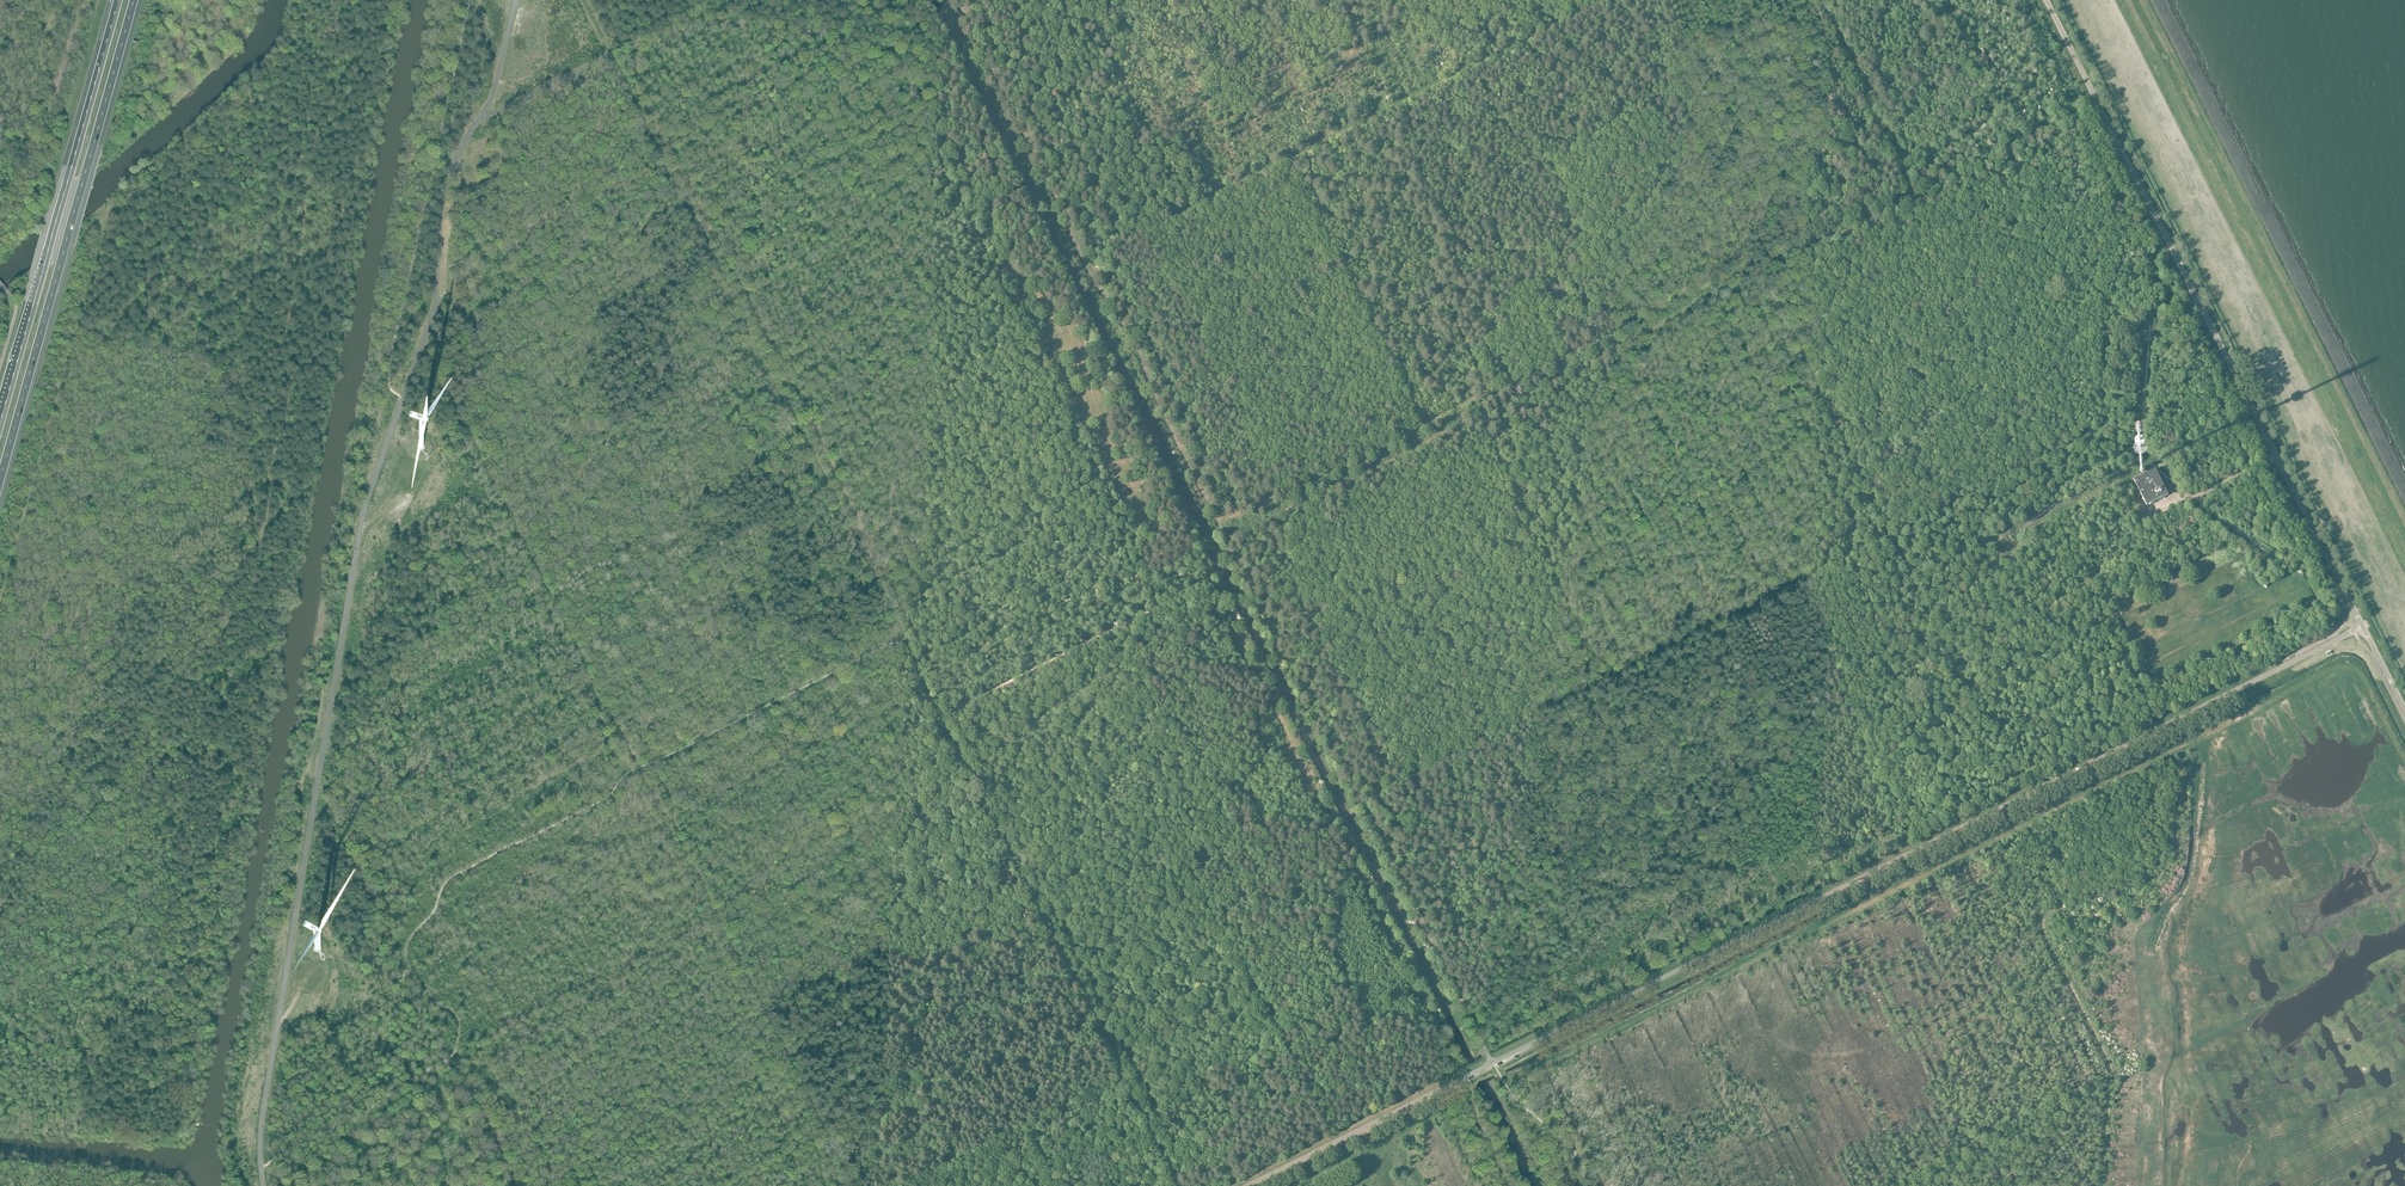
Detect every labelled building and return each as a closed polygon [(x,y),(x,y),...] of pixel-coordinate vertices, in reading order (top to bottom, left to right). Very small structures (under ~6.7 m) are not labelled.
[(2134,481),(2146,506),(2168,495),(2155,470),(2134,481)]
